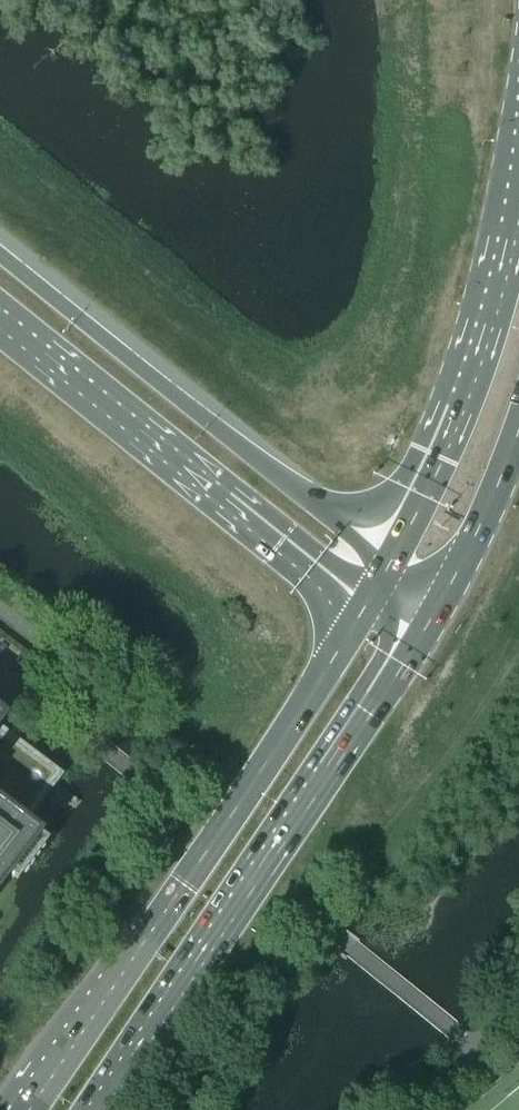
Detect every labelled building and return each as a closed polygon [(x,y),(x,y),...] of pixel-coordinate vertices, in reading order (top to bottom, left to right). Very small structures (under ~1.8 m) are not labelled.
[(7,870),(17,879),(48,839),(22,819),(57,773),(0,730),(0,879),(7,870)]
